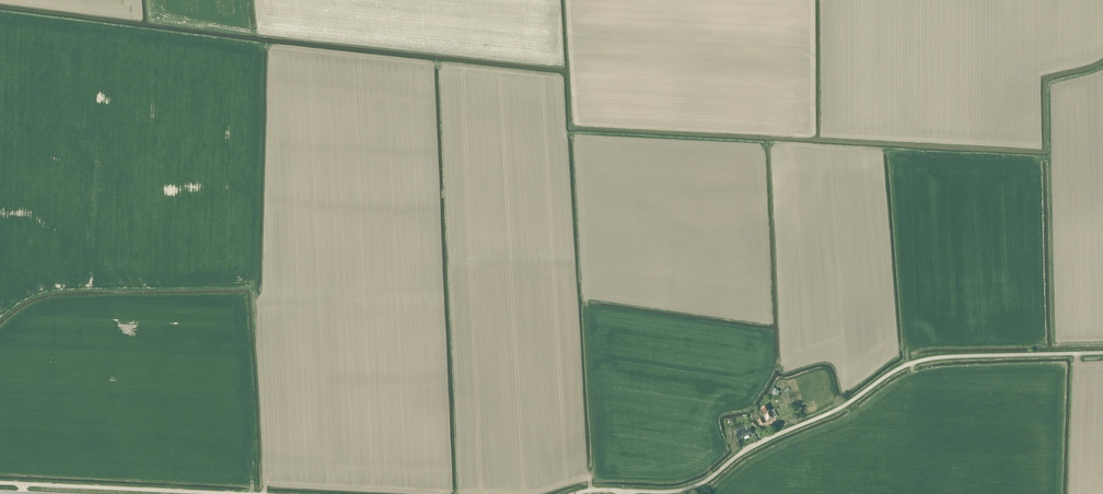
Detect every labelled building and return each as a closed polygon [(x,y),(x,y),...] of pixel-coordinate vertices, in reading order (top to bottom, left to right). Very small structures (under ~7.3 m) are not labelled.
[(762,415),(766,422),(777,416),(774,410),(770,412),(767,405),(759,409),(762,415)] [(734,431),(737,440),(753,434),(750,428),(746,430),(745,427),(734,431)]
